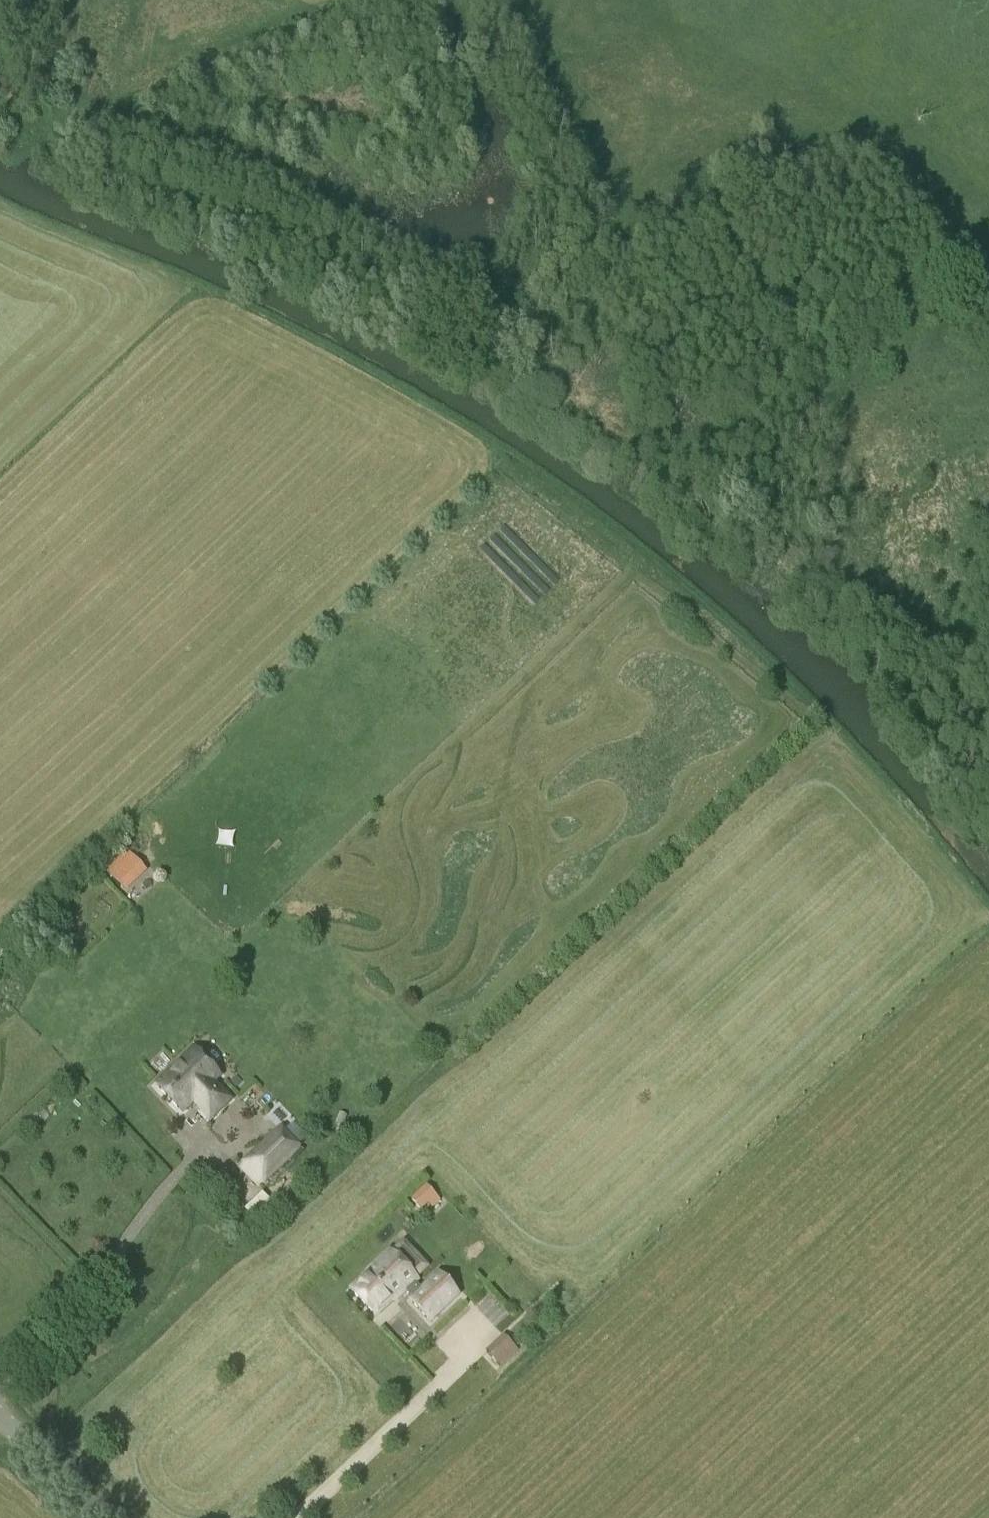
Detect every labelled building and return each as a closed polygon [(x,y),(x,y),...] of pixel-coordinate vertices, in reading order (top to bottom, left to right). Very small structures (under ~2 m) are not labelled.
[(127,851),(105,872),(125,893),(147,872),(127,851)] [(228,1101),(211,1083),(218,1076),(196,1051),(158,1087),(181,1111),(193,1099),(211,1118),(228,1101)] [(264,1147),(247,1164),(263,1181),(298,1147),(286,1134),(269,1151),(264,1147)] [(436,1196),(426,1186),(411,1200),(420,1210),(436,1196)] [(423,1291),(416,1283),(420,1280),(392,1251),(368,1273),(370,1274),(352,1291),(377,1317),(394,1301),(396,1302),(408,1291),(415,1298),(411,1301),(431,1322),(460,1295),(440,1274),(423,1291)] [(502,1367),(519,1351),(505,1336),(488,1352),(502,1367)]
